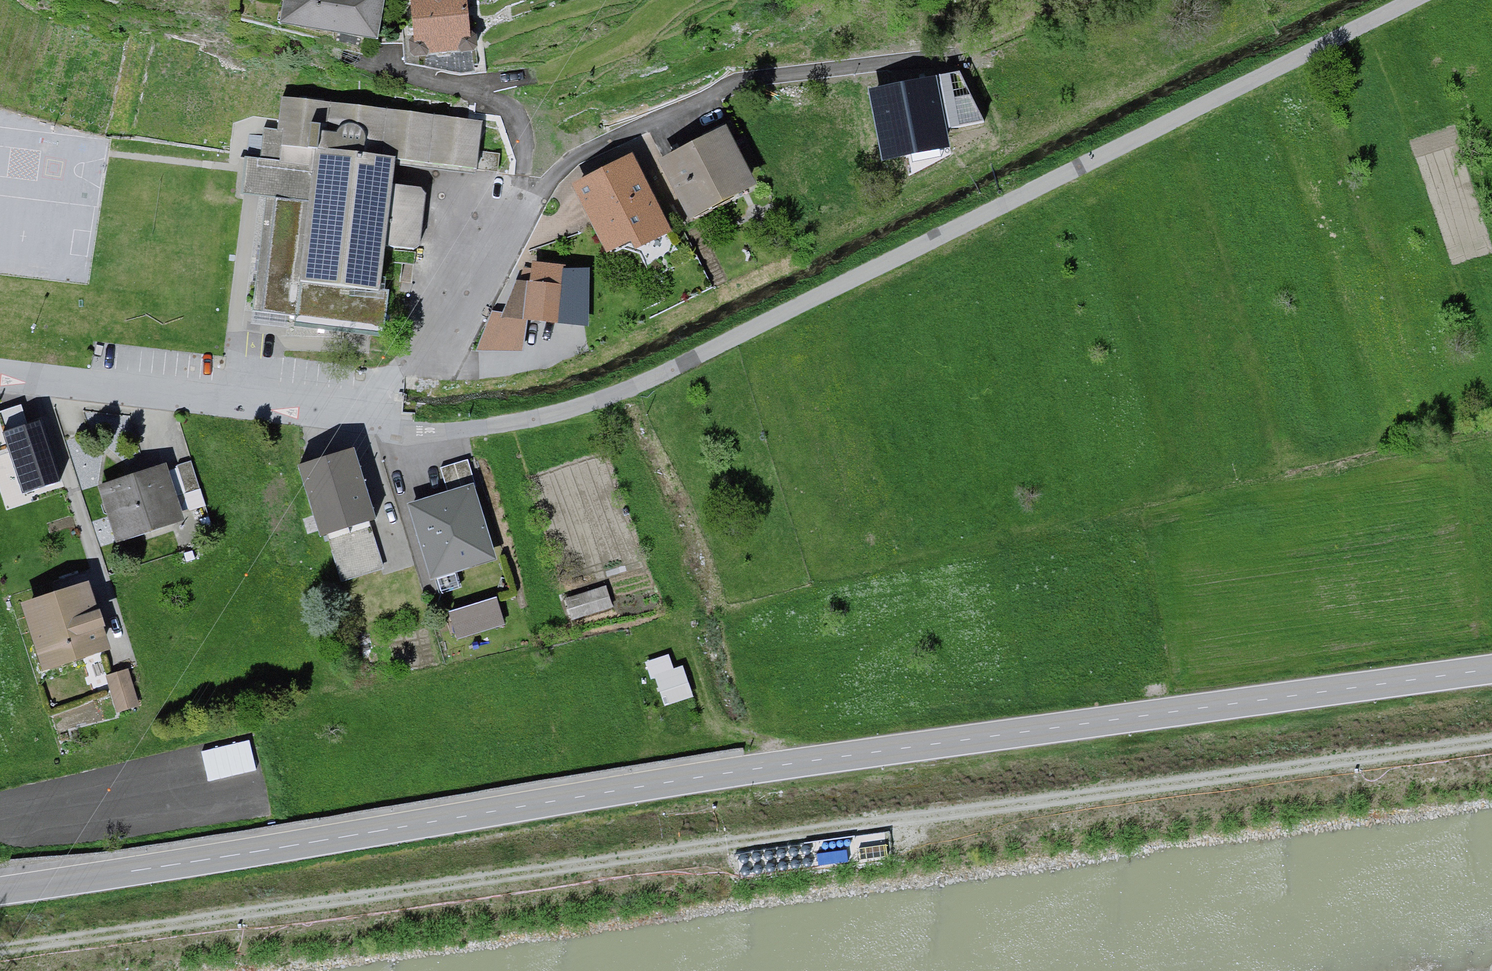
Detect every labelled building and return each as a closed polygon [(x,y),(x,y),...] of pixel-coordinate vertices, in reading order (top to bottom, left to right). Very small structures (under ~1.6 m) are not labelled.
[(279,21),(377,37),(384,0),(282,0),(279,21)] [(416,50),(472,44),(467,0),(410,0),(416,50)] [(869,89),(883,162),(951,147),(937,74),(869,89)] [(263,165),(251,164),(246,201),(268,202),(256,317),(389,332),(394,254),(420,257),(428,250),(432,201),(426,196),(401,194),(404,166),(484,176),(487,128),(283,106),(281,139),(264,137),(263,165)] [(726,121),(658,157),(689,216),(757,180),(726,121)] [(672,227),(632,149),(571,180),(606,250),(631,237),(635,245),(672,227)] [(594,265),(531,259),(529,280),(515,278),(502,311),(491,309),(477,350),(522,350),(526,317),(588,324),(594,265)] [(9,453),(21,490),(59,478),(40,418),(27,422),(21,405),(0,412),(0,456),(9,453)] [(352,444),(297,462),(320,533),(375,515),(352,444)] [(443,465),(447,483),(475,476),(471,458),(443,465)] [(166,461),(96,484),(115,542),(185,519),(166,461)] [(406,501),(430,578),(496,557),(472,481),(406,501)] [(89,578),(20,600),(42,668),(111,647),(89,578)] [(568,595),(574,618),(617,606),(611,583),(568,595)] [(496,595),(448,610),(457,639),(505,624),(496,595)] [(680,651),(651,658),(662,703),(691,696),(680,651)] [(127,668),(105,674),(117,713),(139,706),(127,668)] [(252,737),(203,749),(211,780),(260,768),(252,737)]
